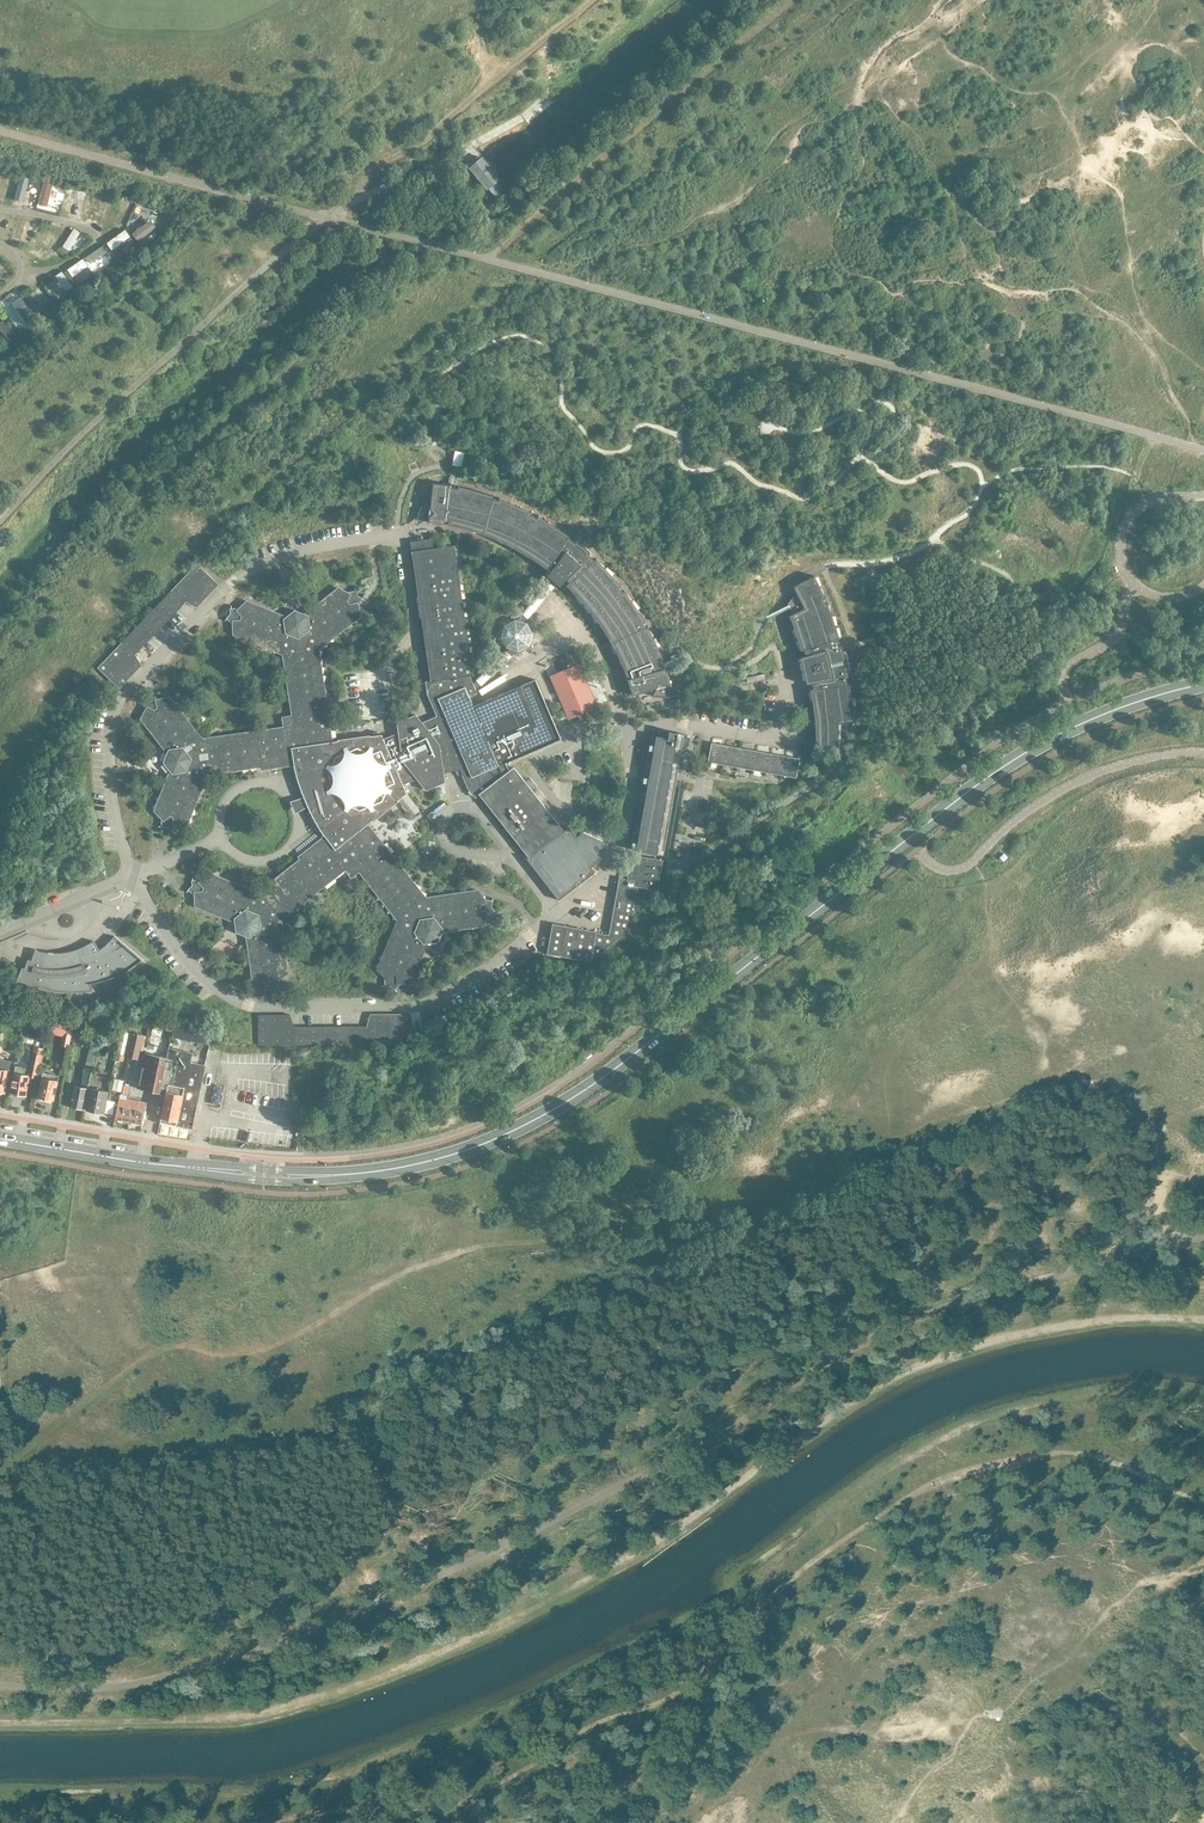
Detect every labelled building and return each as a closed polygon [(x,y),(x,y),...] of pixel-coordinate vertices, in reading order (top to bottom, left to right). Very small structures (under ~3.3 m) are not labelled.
[(497,196),(504,190),(496,181),(500,178),(483,157),(482,159),(480,156),(470,165),(472,167),(471,168),(488,189),(489,187),(497,196)] [(24,200),(30,177),(20,175),(14,198),(24,200)] [(53,209),(58,184),(43,181),(38,206),(53,209)] [(77,190),(75,199),(84,201),(85,192),(77,190)] [(105,195),(103,203),(110,204),(111,197),(105,195)] [(19,217),(11,238),(18,241),(26,220),(19,217)] [(151,217),(133,232),(139,240),(157,225),(151,217)] [(73,227),(63,245),(70,249),(80,231),(73,227)] [(126,228),(106,241),(111,248),(131,236),(126,228)] [(55,233),(52,240),(61,245),(65,238),(55,233)] [(132,237),(127,240),(133,249),(138,246),(132,237)] [(87,254),(90,260),(107,252),(103,245),(87,254)] [(55,274),(66,291),(74,286),(62,269),(55,274)] [(75,279),(71,281),(76,288),(79,286),(75,279)] [(40,284),(34,289),(46,304),(52,300),(40,284)] [(27,324),(36,318),(22,295),(13,300),(27,324)] [(38,306),(33,309),(36,315),(41,311),(38,306)] [(17,327),(14,331),(19,336),(25,331),(22,328),(17,327)] [(5,342),(1,345),(6,352),(11,348),(5,342)] [(455,449),(453,464),(463,465),(464,450),(455,449)] [(445,524),(446,521),(448,521),(448,525),(458,527),(477,533),(488,536),(506,544),(525,555),(542,565),(548,570),(550,566),(553,568),(548,576),(560,586),(566,579),(569,582),(566,585),(574,594),(588,609),(601,627),(608,637),(615,650),(622,666),(626,674),(627,679),(632,695),(657,688),(659,683),(664,686),(670,684),(666,668),(664,669),(661,661),(664,660),(648,626),(645,627),(643,623),(645,621),(625,590),(622,592),(619,588),(621,586),(596,558),(594,560),(589,554),(591,553),(586,548),(582,544),(576,540),(575,542),(568,538),(569,535),(538,515),(536,518),(532,515),(533,513),(499,497),(498,500),(493,498),(494,495),(458,485),(458,488),(450,487),(450,485),(433,483),(430,509),(434,513),(429,517),(428,522),(445,524)] [(146,707),(142,718),(148,722),(147,725),(153,729),(152,731),(158,735),(157,737),(164,741),(162,744),(169,749),(165,760),(164,762),(166,765),(172,773),(167,779),(169,781),(164,786),(166,788),(161,794),(163,796),(158,802),(160,803),(155,809),(156,811),(163,818),(163,823),(168,825),(170,828),(176,824),(186,823),(187,823),(187,815),(191,816),(190,807),(194,807),(194,800),(197,799),(197,792),(200,792),(200,785),(203,785),(202,776),(213,769),(214,771),(222,768),(224,770),(230,767),(232,769),(238,765),(240,768),(246,764),(248,767),(255,763),(261,762),(262,768),(294,764),(298,780),(300,787),(303,796),(299,798),(303,808),(308,807),(315,820),(318,825),(321,830),(325,836),(300,856),(303,860),(299,864),(292,866),(292,869),(285,871),(285,874),(278,876),(279,879),(272,882),(272,885),(264,887),(265,890),(253,893),(247,888),(245,890),(240,885),(238,888),(232,882),(230,885),(224,879),(222,881),(217,876),(214,878),(209,873),(207,874),(200,881),(193,881),(193,885),(190,887),(194,892),(195,903),(195,905),(202,905),(203,908),(211,908),(211,911),(218,911),(219,914),(227,914),(227,918),(234,917),(236,926),(237,931),(242,933),(250,937),(249,944),(251,945),(250,953),(252,954),(251,961),(254,962),(252,969),(255,970),(253,978),(256,978),(265,981),(268,987),(272,985),(275,986),(277,979),(286,974),(287,973),(283,966),(286,964),(283,957),(285,956),(281,950),(283,948),(280,941),(282,940),(279,933),(281,932),(277,924),(284,913),(287,914),(291,908),(294,909),(297,903),(300,904),(304,898),(306,899),(311,892),(314,893),(318,887),(321,884),(323,886),(346,868),(351,876),(359,870),(364,876),(366,875),(369,878),(372,886),(374,885),(377,893),(379,893),(383,899),(385,898),(387,906),(391,905),(393,913),(395,913),(399,925),(394,931),(396,932),(391,938),(393,940),(388,946),(389,948),(384,953),(386,955),(381,961),(383,963),(378,969),(379,970),(387,978),(388,985),(391,985),(393,987),(399,983),(411,982),(410,975),(414,975),(414,967),(417,967),(417,959),(420,959),(420,951),(423,951),(423,943),(438,941),(444,927),(451,929),(452,926),(459,928),(459,925),(467,928),(468,924),(476,926),(477,924),(484,925),(484,924),(487,913),(492,909),(494,909),(492,906),(493,903),(492,902),(486,900),(479,891),(473,895),(471,892),(464,896),(462,893),(456,897),(455,894),(448,898),(447,896),(440,899),(438,896),(431,901),(420,894),(421,891),(414,887),(416,885),(409,881),(410,878),(404,875),(405,872),(398,868),(400,865),(393,861),(390,857),(392,855),(387,850),(368,825),(373,821),(398,800),(406,793),(403,784),(417,779),(426,789),(441,783),(445,782),(442,767),(445,766),(453,763),(457,761),(468,787),(476,797),(480,793),(494,811),(498,816),(529,857),(527,859),(526,857),(525,857),(558,900),(595,872),(594,871),(591,867),(594,865),(595,866),(595,865),(594,864),(596,863),(597,864),(596,862),(597,861),(598,862),(599,862),(598,860),(599,859),(600,860),(601,860),(599,858),(601,857),(602,858),(601,856),(602,855),(603,856),(602,854),(604,852),(605,849),(607,846),(608,842),(607,842),(606,843),(583,832),(577,837),(570,827),(569,826),(564,831),(514,767),(513,767),(509,770),(505,763),(547,745),(561,739),(535,679),(521,685),(473,706),(469,697),(469,696),(475,689),(473,684),(473,683),(472,681),(470,676),(473,676),(455,545),(434,548),(432,538),(410,541),(412,551),(430,681),(427,681),(426,681),(426,682),(428,694),(427,694),(437,716),(422,722),(416,715),(397,723),(399,732),(384,739),(382,735),(372,736),(371,736),(339,741),(332,742),(331,735),(326,705),(326,703),(323,703),(323,701),(323,696),(325,691),(322,689),(323,683),(321,682),(322,674),(319,673),(321,665),(317,665),(319,658),(317,657),(319,645),(327,641),(326,640),(334,636),(334,635),(340,632),(340,629),(347,627),(347,624),(354,621),(353,618),(360,616),(360,614),(358,603),(359,599),(360,597),(357,596),(356,593),(355,593),(350,594),(340,589),(339,588),(334,595),(332,593),(328,600),(325,599),(322,605),(319,604),(315,610),(312,609),(309,615),(298,611),(295,610),(293,612),(283,619),(278,614),(275,616),(270,611),(267,613),(262,608),(260,610),(255,605),(253,606),(246,601),(245,602),(240,607),(237,610),(231,610),(231,613),(229,616),(230,617),(233,621),(233,633),(233,634),(240,634),(241,637),(248,637),(249,640),(257,641),(257,644),(265,643),(265,646),(273,646),(273,650),(279,649),(287,660),(285,662),(289,669),(286,671),(290,677),(287,679),(291,686),(288,688),(292,693),(289,696),(293,701),(293,708),(291,709),(292,717),(283,718),(284,728),(255,732),(255,735),(251,736),(244,733),(243,736),(235,733),(234,737),(227,735),(226,738),(219,736),(218,739),(210,737),(209,740),(196,737),(194,730),(191,731),(189,724),(186,724),(184,717),(180,717),(178,710),(175,710),(173,703),(171,704),(169,697),(156,700),(150,697),(149,700),(145,701),(146,707)] [(135,655),(186,601),(187,602),(197,607),(218,584),(197,564),(173,590),(124,640),(98,667),(120,688),(141,665),(135,655)] [(793,586),(796,593),(788,603),(793,614),(789,616),(791,621),(795,630),(799,643),(800,651),(804,650),(805,655),(800,657),(806,684),(812,683),(813,689),(810,689),(811,697),(813,708),(814,722),(815,733),(815,743),(815,751),(839,751),(839,738),(851,739),(852,721),(855,721),(854,714),(852,703),(851,690),(850,684),(847,684),(847,677),(848,677),(846,660),(841,645),(839,645),(837,639),(839,638),(828,602),(825,603),(823,599),(826,598),(814,575),(793,586)] [(527,623),(516,620),(515,620),(504,625),(501,637),(507,647),(509,649),(516,650),(518,651),(528,645),(532,634),(527,623)] [(584,674),(555,685),(569,720),(598,709),(584,674)] [(637,851),(656,854),(678,734),(658,730),(637,851)] [(723,764),(727,745),(712,742),(708,761),(723,764)] [(742,747),(727,745),(723,764),(738,767),(742,747)] [(753,769),(756,750),(742,747),(738,767),(753,769)] [(767,772),(771,753),(756,750),(753,769),(767,772)] [(782,775),(786,755),(771,753),(767,772),(782,775)] [(801,758),(786,755),(782,775),(797,778),(801,758)] [(303,808),(299,798),(296,799),(291,801),(295,812),(300,809),(303,808)] [(597,932),(553,924),(548,953),(592,961),(592,958),(594,958),(630,930),(638,886),(657,890),(663,860),(632,854),(628,879),(620,877),(610,935),(597,933),(597,932)] [(22,967),(17,980),(24,984),(32,986),(40,989),(48,990),(56,991),(64,992),(72,992),(83,992),(92,990),(90,984),(98,982),(105,980),(113,977),(120,974),(128,970),(135,965),(142,960),(114,936),(108,942),(103,947),(100,950),(93,941),(88,945),(80,948),(71,951),(60,953),(51,953),(44,952),(35,950),(32,960),(28,959),(25,968),(22,967)] [(367,1026),(294,1026),(291,1015),(259,1015),(259,1045),(402,1044),(402,1014),(370,1014),(367,1026)] [(43,1016),(40,1026),(49,1028),(51,1019),(51,1018),(43,1016)] [(209,1029),(194,1026),(168,1020),(166,1030),(172,1031),(171,1036),(191,1041),(206,1044),(209,1029)] [(74,1024),(65,1022),(60,1045),(69,1047),(74,1024)] [(123,1063),(125,1055),(124,1055),(129,1032),(122,1031),(117,1053),(115,1061),(123,1063)] [(139,1060),(140,1052),(144,1036),(132,1034),(127,1057),(139,1060)] [(166,1057),(159,1094),(166,1095),(160,1122),(192,1129),(204,1074),(203,1074),(205,1065),(191,1062),(193,1053),(172,1048),(173,1045),(170,1044),(167,1057),(166,1057)] [(15,1073),(11,1093),(26,1095),(28,1084),(30,1076),(37,1077),(38,1070),(39,1070),(43,1048),(35,1047),(31,1067),(31,1068),(16,1065),(15,1073)] [(93,1063),(96,1051),(89,1050),(87,1061),(86,1068),(82,1087),(75,1085),(70,1107),(84,1110),(93,1063)] [(159,1094),(166,1057),(145,1053),(138,1088),(159,1093),(159,1094)] [(5,1092),(9,1070),(11,1061),(0,1059),(0,1091),(5,1092)] [(58,1080),(59,1076),(44,1072),(43,1077),(42,1077),(38,1097),(39,1098),(39,1099),(52,1102),(52,1101),(54,1101),(58,1080)] [(213,1084),(212,1103),(221,1103),(222,1085),(213,1084)] [(109,1091),(90,1087),(85,1110),(105,1113),(109,1091)] [(136,1109),(138,1100),(127,1098),(128,1095),(121,1094),(115,1119),(128,1122),(131,1108),(136,1109)] [(131,1108),(128,1122),(142,1125),(147,1102),(138,1100),(136,1109),(131,1108)]
